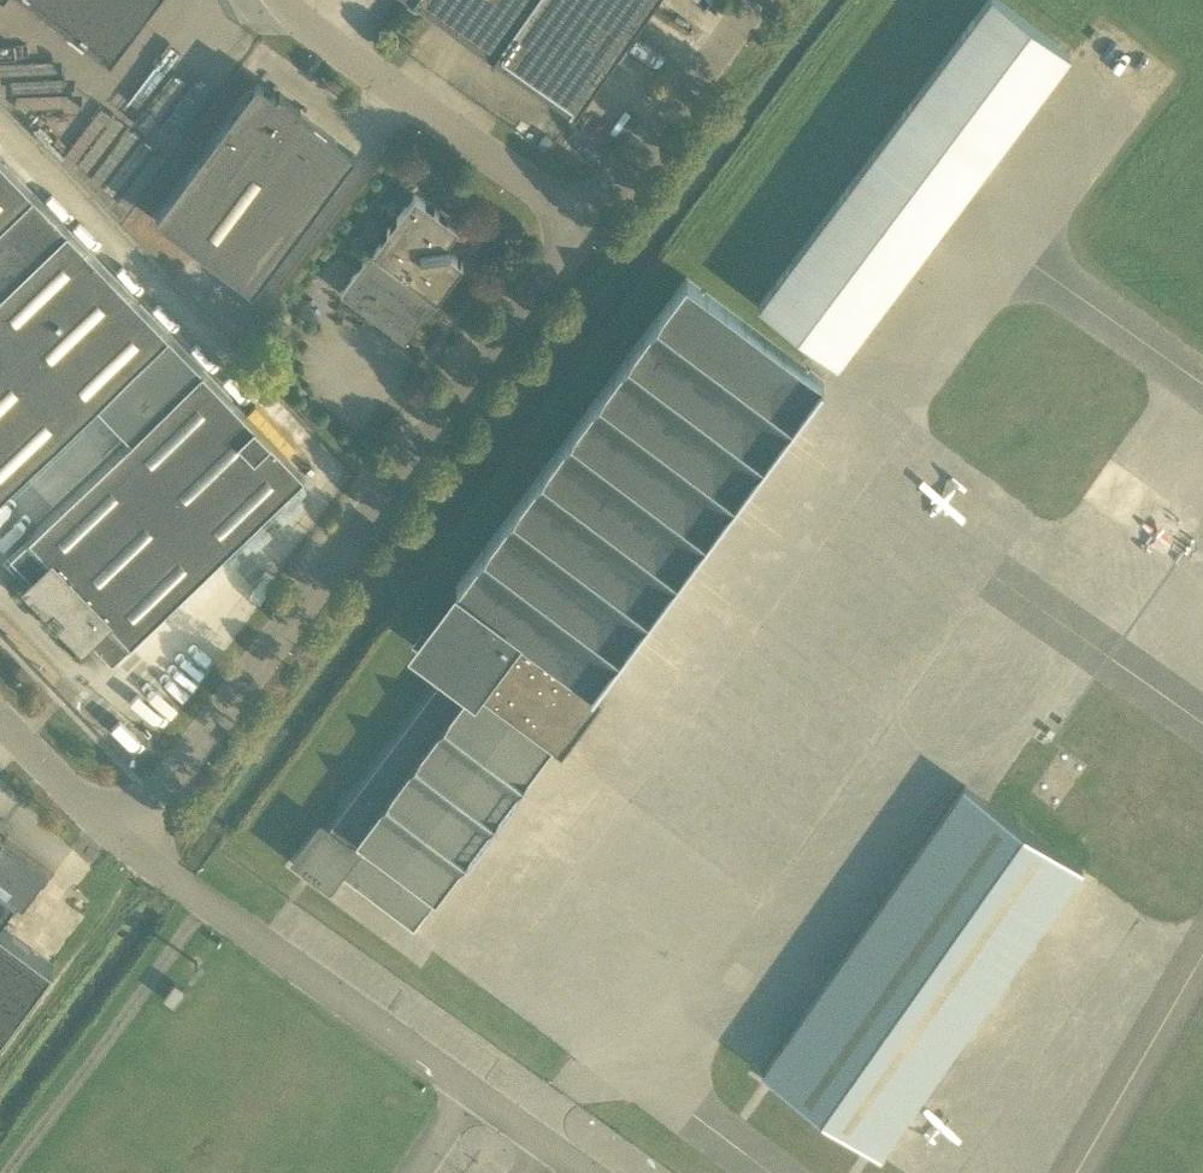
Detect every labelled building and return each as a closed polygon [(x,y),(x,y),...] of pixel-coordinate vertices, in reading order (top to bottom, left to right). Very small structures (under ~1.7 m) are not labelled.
[(111,58),(154,0),(35,0),(111,58)] [(496,56),(535,0),(416,0),(496,56)] [(496,56),(576,113),(655,0),(535,0),(496,56)] [(1002,0),(987,0),(759,303),(837,362),(1070,51),(1002,0)] [(637,58),(629,69),(644,80),(652,69),(637,58)] [(254,291),(356,154),(299,111),(301,107),(280,91),(277,95),(258,81),(244,100),(156,217),(254,291)] [(33,193),(0,159),(0,226),(33,193)] [(99,402),(169,334),(68,228),(33,193),(0,226),(0,497),(99,402)] [(416,193),(342,292),(406,340),(464,262),(449,250),(448,241),(459,225),(416,193)] [(335,868),(415,928),(429,909),(552,743),(561,749),(602,695),(594,688),(823,380),(686,278),(459,583),(455,580),(408,644),(447,672),(325,833),(323,832),(304,857),(312,863),(316,866),(319,868),(330,876),(335,868)] [(132,437),(203,368),(169,334),(99,402),(132,437)] [(54,598),(62,606),(70,615),(64,620),(84,641),(91,635),(113,659),(306,474),(289,456),(203,368),(132,437),(12,553),(34,577),(28,583),(48,604),(54,598)] [(229,747),(239,755),(247,745),(237,738),(229,747)] [(771,1076),(823,1113),(872,1147),(881,1154),(1083,868),(990,802),(965,785),(763,1071),(771,1076)] [(15,902),(24,908),(48,875),(0,839),(0,922),(15,902)] [(54,964),(0,923),(0,1037),(54,964)] [(163,998),(175,1006),(186,990),(175,982),(163,998)]
